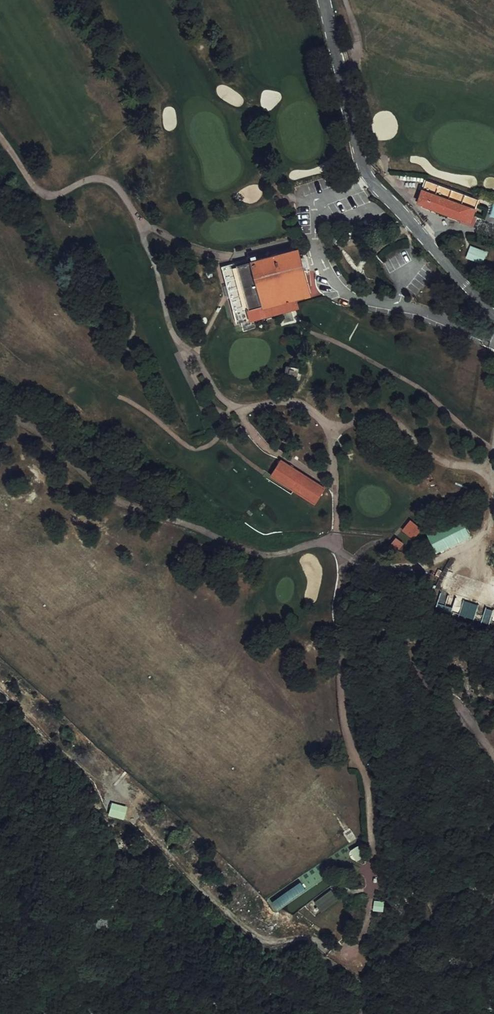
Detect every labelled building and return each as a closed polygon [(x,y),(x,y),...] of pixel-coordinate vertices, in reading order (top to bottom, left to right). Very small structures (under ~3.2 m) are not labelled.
[(477,194),(423,179),(416,201),(470,218),(477,194)] [(484,252),(470,247),(466,256),(480,261),(484,252)] [(299,254),(294,250),(236,266),(224,269),(238,324),(279,313),(282,325),(292,322),(290,311),(297,309),(295,299),(310,295),(299,254)] [(288,369),(287,379),(298,381),(300,371),(288,369)] [(324,489),(281,460),(272,476),(316,504),(324,489)] [(462,518),(427,533),(437,554),(472,537),(462,518)] [(421,529),(411,521),(404,531),(415,538),(421,529)] [(404,543),(397,538),(390,547),(397,552),(404,543)] [(362,858),(357,850),(351,854),(355,861),(362,858)] [(277,895),(269,902),(273,908),(301,890),(297,884),(295,884),(286,889),(277,895)] [(332,901),(327,893),(315,901),(320,908),(332,901)]
